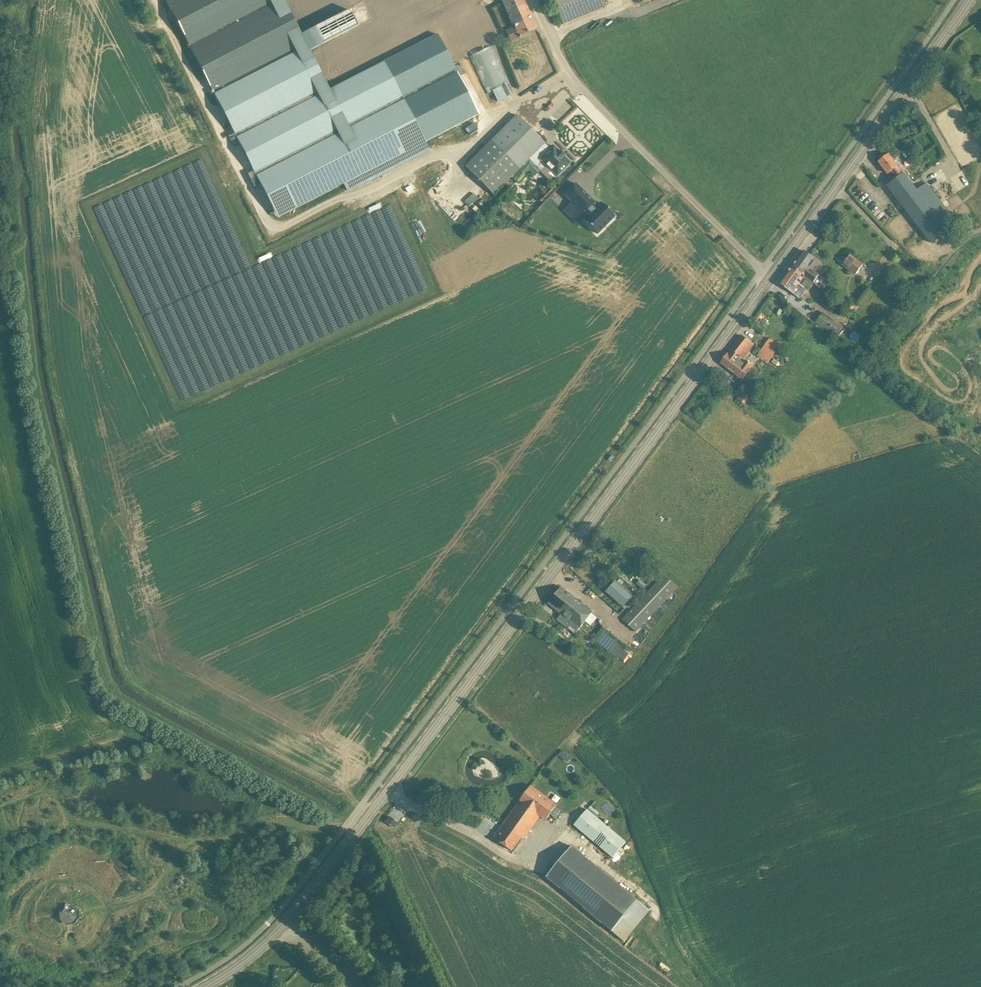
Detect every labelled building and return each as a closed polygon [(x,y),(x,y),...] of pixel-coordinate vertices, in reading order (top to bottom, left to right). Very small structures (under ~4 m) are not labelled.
[(166,2),(214,94),(230,125),(237,138),(237,139),(254,171),(257,178),(260,184),(261,184),(278,218),(343,184),(347,191),(354,187),(355,189),(402,165),(397,156),(425,142),(479,115),(460,77),(458,74),(453,65),(453,64),(438,35),(384,62),(335,87),(330,90),(328,91),(324,83),(326,82),(310,51),(323,44),(358,26),(350,9),(301,35),(284,0),(169,0),(166,2)] [(511,42),(520,38),(521,37),(521,36),(536,29),(529,14),(530,14),(523,0),(501,0),(512,24),(513,24),(515,27),(506,32),(511,42)] [(563,24),(604,7),(601,0),(553,0),(563,24)] [(471,54),(486,93),(493,91),(496,100),(512,95),(493,46),(471,54)] [(517,115),(465,166),(493,195),(529,159),(537,150),(545,143),(517,115)] [(537,150),(529,159),(535,164),(541,170),(546,165),(557,176),(558,174),(559,175),(563,172),(562,171),(570,163),(564,157),(565,155),(561,151),(559,152),(553,146),(550,149),(543,156),(537,150)] [(879,162),(888,174),(892,171),(896,177),(901,173),(897,168),(898,167),(889,154),(879,162)] [(897,199),(905,209),(931,243),(958,223),(927,183),(916,190),(903,174),(887,186),(897,199)] [(576,183),(564,195),(571,202),(586,217),(583,219),(584,220),(598,234),(615,217),(600,203),(598,205),(576,183)] [(804,251),(792,267),(805,276),(812,282),(823,290),(825,287),(821,283),(822,281),(817,278),(820,274),(813,269),(819,262),(804,251)] [(843,265),(856,274),(863,265),(850,255),(843,265)] [(792,267),(780,283),(793,293),(793,292),(800,298),(812,282),(805,276),(792,267)] [(827,296),(821,304),(832,313),(838,305),(827,296)] [(901,305),(909,306),(910,296),(901,296),(901,305)] [(813,314),(818,317),(824,310),(819,306),(813,314)] [(817,323),(832,335),(838,339),(845,330),(824,313),(817,323)] [(742,336),(721,362),(729,369),(743,379),(753,367),(745,361),(744,363),(741,360),(753,345),(749,342),(742,336)] [(757,355),(768,362),(779,346),(768,338),(757,355)] [(739,399),(747,404),(753,396),(753,393),(746,389),(739,399)] [(599,552),(604,555),(608,549),(603,545),(599,552)] [(624,620),(638,633),(679,588),(665,575),(624,620)] [(642,589),(645,584),(640,580),(636,584),(642,589)] [(616,581),(607,592),(623,607),(633,596),(616,581)] [(557,619),(565,625),(570,619),(566,616),(579,601),(561,587),(549,603),(562,613),(557,619)] [(570,619),(565,625),(575,634),(593,612),(579,601),(566,616),(570,619)] [(597,640),(626,663),(635,652),(606,629),(597,640)] [(562,811),(556,807),(557,805),(531,786),(520,801),(494,838),(511,850),(521,837),(524,839),(540,816),(546,820),(550,815),(556,819),(562,811)] [(588,809),(575,824),(578,827),(613,857),(626,842),(588,809)] [(393,827),(397,823),(389,817),(385,821),(393,827)] [(573,846),(548,876),(564,889),(588,859),(573,846)] [(64,906),(59,912),(60,921),(66,925),(70,925),(74,924),(79,918),(78,910),(73,905),(64,906)]
